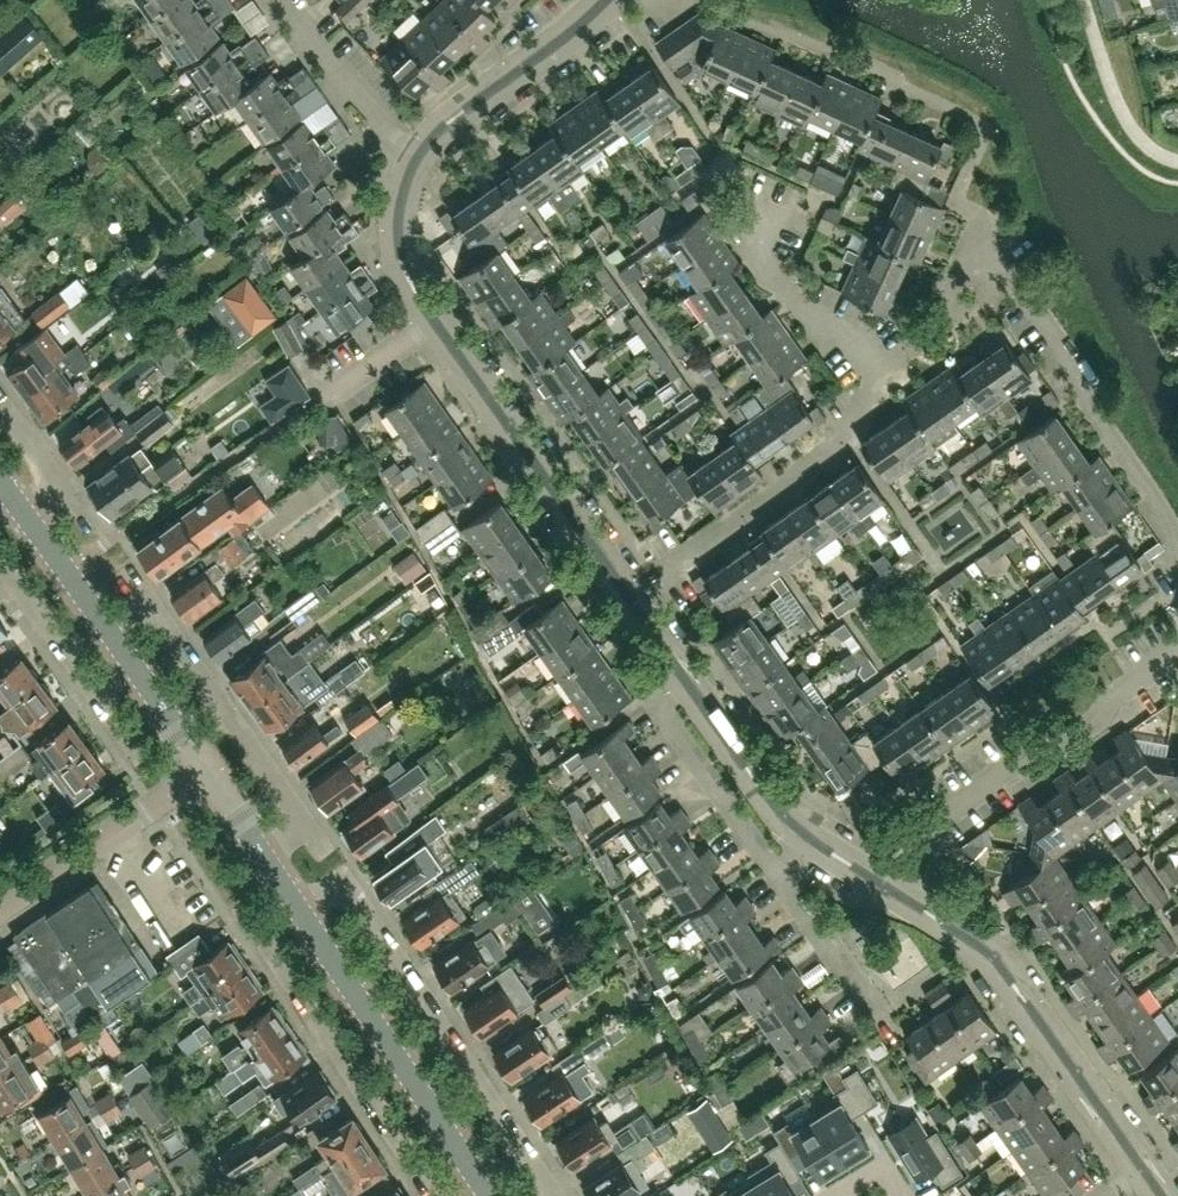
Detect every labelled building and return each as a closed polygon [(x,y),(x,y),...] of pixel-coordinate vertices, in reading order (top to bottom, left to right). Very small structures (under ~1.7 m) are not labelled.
[(152,19),(179,0),(139,0),(152,19)] [(224,0),(203,0),(197,4),(194,0),(179,0),(152,19),(167,40),(224,0)] [(211,24),(236,6),(231,0),(224,0),(167,40),(183,62),(219,36),(211,24)] [(367,2),(365,0),(350,0),(359,9),(367,2)] [(487,8),(486,9),(477,0),(443,0),(441,1),(484,46),(490,40),(482,31),(496,17),(487,8)] [(486,9),(487,8),(495,0),(477,0),(486,9)] [(1154,4),(1166,0),(1169,13),(1177,10),(1177,0),(1153,0),(1154,4)] [(484,46),(441,1),(421,20),(455,56),(468,43),(477,53),(484,46)] [(240,27),(260,16),(253,4),(233,16),(240,27)] [(691,19),(703,37),(704,46),(698,50),(693,60),(729,77),(748,37),(721,24),(722,22),(701,12),(691,19)] [(691,19),(679,27),(696,51),(698,50),(704,46),(703,37),(691,19)] [(442,68),(455,56),(421,20),(402,39),(444,84),(451,77),(442,68)] [(679,27),(668,35),(685,59),(696,51),(679,27)] [(202,88),(263,45),(256,35),(231,53),(223,41),(186,67),(202,88)] [(685,59),(668,35),(656,43),(674,67),(685,59)] [(756,89),(769,59),(770,60),(775,49),(748,37),(729,77),(755,89),(756,89)] [(444,84),(402,39),(381,58),(415,94),(429,81),(438,90),(444,84)] [(253,84),(253,83),(245,72),(270,55),(263,45),(202,88),(217,110),(234,98),(253,84)] [(12,105),(56,65),(39,46),(0,80),(0,92),(12,105)] [(796,72),(770,60),(769,59),(756,89),(755,89),(750,99),(778,112),(796,72)] [(249,119),(311,75),(304,66),(279,83),(270,71),(253,83),(253,84),(234,98),(249,119)] [(679,102),(653,66),(629,83),(664,133),(674,126),(664,113),(679,102)] [(809,114),(823,84),(822,84),(796,72),(778,112),(805,125),(810,114),(809,114)] [(835,126),(854,86),(827,73),(822,84),(823,84),(809,114),(810,114),(835,126)] [(301,115),(293,103),(318,85),(311,75),(249,119),(264,141),(301,115)] [(629,83),(606,99),(605,100),(624,126),(624,127),(630,136),(645,126),(655,140),(664,133),(629,83)] [(859,147),(876,109),(881,99),(854,86),(835,126),(861,138),(858,146),(859,147)] [(624,126),(605,100),(606,99),(599,90),(575,107),(600,144),(624,127),(624,126)] [(607,153),(600,144),(575,107),(550,125),(557,134),(557,133),(576,161),(577,160),(583,169),(607,153)] [(891,116),(876,109),(859,147),(898,165),(914,132),(889,119),(891,116)] [(283,167),(345,124),(338,114),(313,131),(305,119),(268,146),(283,167)] [(336,163),(327,151),(352,133),(345,124),(283,167),(298,188),(298,189),(309,181),(309,182),(336,163)] [(731,143),(737,129),(728,124),(722,138),(731,143)] [(944,140),(941,146),(941,145),(914,132),(898,165),(889,183),(903,189),(918,196),(918,195),(919,196),(934,166),(931,165),(937,154),(947,158),(953,145),(944,140)] [(583,169),(577,160),(576,161),(557,133),(557,134),(533,150),(559,187),(571,203),(582,196),(570,179),(583,169)] [(743,150),(757,157),(761,147),(747,141),(743,150)] [(775,154),(761,147),(757,157),(771,163),(775,154)] [(559,187),(533,150),(509,168),(513,173),(509,175),(507,177),(527,206),(530,204),(533,202),(534,204),(548,195),(560,211),(571,203),(559,187)] [(869,173),(875,159),(866,155),(859,169),(869,173)] [(701,158),(688,167),(694,176),(707,167),(701,158)] [(796,175),(810,181),(814,172),(800,165),(796,175)] [(694,176),(688,167),(676,176),(682,185),(694,176)] [(527,206),(507,177),(476,199),(496,227),(497,227),(527,206)] [(18,180),(0,197),(0,221),(3,224),(33,197),(18,180)] [(325,204),(335,196),(328,185),(317,193),(309,182),(309,181),(298,189),(298,188),(271,207),(287,230),(324,204),(325,204)] [(854,181),(847,196),(857,200),(863,186),(854,181)] [(689,209),(703,199),(696,189),(682,199),(689,209)] [(931,234),(944,207),(919,196),(918,195),(918,196),(903,189),(891,216),(931,234)] [(850,214),(857,200),(847,196),(841,210),(850,214)] [(496,227),(476,199),(452,216),(448,211),(439,217),(448,229),(457,223),(483,260),(484,261),(497,251),(498,252),(509,244),(497,227),(496,227)] [(237,203),(226,211),(232,220),(244,212),(237,203)] [(661,204),(649,213),(662,231),(674,222),(661,204)] [(306,257),(354,223),(347,213),(336,221),(327,208),(290,235),(305,256),(306,257)] [(203,211),(189,221),(205,242),(218,232),(203,211)] [(536,224),(528,211),(519,217),(528,230),(536,224)] [(649,240),(662,231),(649,213),(636,222),(649,240)] [(684,263),(720,238),(703,213),(667,239),(684,263)] [(918,262),(931,234),(891,216),(879,242),(878,242),(908,256),(908,257),(918,262)] [(344,261),(336,250),(360,232),(354,223),(306,257),(305,256),(292,266),(307,288),(344,261)] [(603,223),(591,232),(597,240),(609,232),(603,223)] [(817,229),(810,243),(820,247),(826,233),(817,229)] [(584,249),(597,240),(591,232),(578,241),(584,249)] [(536,241),(545,254),(553,248),(544,235),(536,241)] [(908,257),(908,256),(878,242),(879,242),(868,237),(860,254),(848,248),(843,258),(856,264),(896,283),(908,257)] [(728,269),(738,262),(720,238),(684,263),(701,287),(728,268),(728,269)] [(813,261),(820,247),(810,243),(804,257),(813,261)] [(250,256),(259,272),(272,265),(262,248),(250,256)] [(562,260),(553,248),(545,254),(554,266),(562,260)] [(514,275),(498,252),(497,251),(484,261),(483,260),(461,276),(478,301),(514,275)] [(322,309),(370,275),(363,265),(352,273),(344,261),(307,288),(322,309)] [(628,284),(636,297),(645,291),(636,278),(643,273),(634,261),(618,272),(627,285),(628,284)] [(883,310),(896,283),(856,264),(843,291),(883,310)] [(596,271),(604,283),(613,277),(604,265),(596,271)] [(745,292),(728,269),(728,268),(701,287),(691,293),(708,318),(745,292)] [(180,273),(162,287),(173,299),(190,285),(180,273)] [(363,313),(375,305),(366,293),(377,285),(370,275),(322,309),(338,331),(345,325),(352,335),(370,323),(363,313)] [(531,299),(531,298),(514,275),(478,301),(495,325),(504,319),(504,318),(531,299)] [(89,290),(78,276),(34,311),(44,325),(71,304),(89,290)] [(247,276),(222,294),(253,334),(277,316),(247,276)] [(622,290),(613,277),(604,283),(613,296),(622,290)] [(675,277),(648,289),(654,302),(681,290),(675,277)] [(1,285),(0,285),(0,341),(28,319),(1,285)] [(275,292),(282,301),(291,294),(284,285),(275,292)] [(622,290),(613,296),(621,307),(629,301),(622,290)] [(654,304),(645,291),(636,297),(645,310),(654,304)] [(521,342),(557,316),(540,292),(531,298),(531,299),(504,318),(504,319),(521,342)] [(735,335),(762,316),(761,316),(745,292),(708,318),(726,342),(735,336),(735,335)] [(538,366),(545,361),(564,347),(565,347),(574,341),(564,326),(576,318),(569,308),(557,316),(521,342),(537,365),(538,366)] [(300,309),(290,315),(296,324),(306,319),(300,309)] [(751,359),(788,333),(771,309),(761,316),(762,316),(735,335),(735,336),(751,359)] [(629,318),(638,331),(647,325),(638,312),(629,318)] [(304,347),(288,319),(275,326),(291,354),(304,347)] [(656,338),(647,325),(638,331),(647,344),(656,338)] [(661,332),(670,345),(679,339),(670,326),(661,332)] [(69,365),(89,350),(82,341),(65,353),(46,327),(16,349),(25,361),(11,371),(14,375),(13,378),(19,386),(21,384),(29,395),(61,371),(60,371),(69,365)] [(782,374),(805,358),(788,333),(751,359),(768,383),(782,373),(782,374)] [(688,352),(679,339),(670,345),(679,358),(688,352)] [(1007,396),(1032,378),(1006,342),(981,359),(1007,396)] [(545,396),(582,371),(565,347),(564,347),(545,361),(538,366),(537,365),(528,372),(545,396)] [(75,373),(95,359),(89,350),(69,365),(75,373)] [(1017,410),(1007,396),(981,359),(958,376),(957,376),(977,403),(976,404),(983,413),(997,403),(1007,417),(1017,410)] [(104,387),(122,371),(114,360),(95,377),(104,387)] [(663,366),(672,379),(681,373),(672,360),(663,366)] [(275,394),(260,404),(271,422),(311,395),(310,394),(299,378),(289,363),(265,379),(275,394)] [(977,403),(957,376),(958,376),(952,366),(927,384),(953,420),(976,404),(977,403)] [(704,374),(713,387),(721,381),(712,368),(704,374)] [(78,395),(61,371),(29,395),(36,404),(35,408),(42,416),(43,415),(46,419),(78,395)] [(599,395),(598,394),(582,371),(545,396),(563,421),(572,414),(571,414),(599,395)] [(689,386),(681,373),(672,379),(681,392),(689,386)] [(826,418),(817,405),(809,411),(782,374),(782,373),(768,383),(756,391),(765,403),(768,408),(769,407),(789,436),(814,418),(818,424),(826,418)] [(672,379),(663,385),(672,398),(681,392),(672,379)] [(730,393),(721,381),(713,387),(721,400),(730,393)] [(405,432),(441,406),(424,382),(388,407),(405,432)] [(953,420),(927,384),(903,401),(909,410),(910,410),(929,437),(930,437),(953,420)] [(588,438),(625,412),(634,405),(627,395),(617,402),(607,388),(598,394),(599,395),(571,414),(572,414),(588,438)] [(1060,402),(1053,392),(1051,389),(1043,395),(1051,408),(1060,402)] [(693,391),(682,398),(687,405),(697,398),(693,391)] [(159,403),(146,413),(151,420),(164,410),(159,403)] [(737,441),(753,461),(757,458),(789,436),(769,407),(768,408),(765,403),(747,417),(738,405),(729,411),(738,423),(733,427),(730,429),(733,433),(732,434),(733,435),(737,441)] [(422,456),(458,430),(441,406),(405,432),(422,456)] [(124,415),(116,422),(105,408),(91,419),(60,443),(63,448),(63,451),(67,456),(70,456),(76,464),(104,442),(111,451),(137,431),(124,415)] [(698,409),(686,418),(692,426),(704,418),(698,409)] [(910,410),(909,410),(886,427),(912,463),(936,446),(930,437),(929,437),(910,410)] [(148,445),(176,423),(166,411),(139,433),(148,445)] [(361,429),(373,421),(367,412),(355,421),(361,429)] [(642,437),(625,412),(588,438),(606,462),(611,458),(640,438),(642,437)] [(319,414),(318,444),(334,444),(337,449),(351,441),(336,416),(336,415),(319,414)] [(1036,464),(1072,439),(1055,414),(1019,440),(1036,464)] [(679,435),(692,426),(686,418),(673,427),(679,435)] [(912,463),(886,427),(861,444),(887,480),(912,463)] [(439,480),(475,454),(458,430),(422,456),(439,480)] [(655,452),(668,443),(662,435),(649,444),(655,452)] [(643,443),(640,438),(611,458),(614,463),(637,494),(665,475),(665,474),(643,443)] [(1062,482),(1089,463),(1089,462),(1072,439),(1036,464),(1021,474),(1028,484),(1043,474),(1053,489),(1062,482)] [(713,457),(739,493),(763,476),(753,461),(737,441),(713,457)] [(986,441),(974,450),(980,458),(992,449),(986,441)] [(128,503),(172,470),(176,475),(188,467),(173,446),(152,462),(152,461),(97,502),(102,509),(109,509),(113,515),(120,509),(121,511),(129,505),(128,503)] [(97,502),(152,461),(142,448),(133,455),(131,453),(105,473),(103,471),(96,477),(97,479),(90,484),(95,490),(94,498),(97,502)] [(967,467),(980,458),(974,450),(961,459),(967,467)] [(456,504),(492,479),(475,454),(439,480),(456,504)] [(1079,505),(1115,480),(1098,456),(1089,462),(1089,463),(1062,482),(1079,505)] [(739,493),(713,457),(690,474),(689,474),(699,487),(698,488),(714,511),(739,493)] [(401,469),(396,461),(383,470),(389,478),(401,469)] [(661,514),(698,488),(699,487),(689,474),(690,474),(682,462),(665,474),(665,475),(637,494),(654,519),(649,523),(655,532),(667,523),(661,514)] [(884,500),(858,463),(834,481),(867,528),(877,521),(869,511),(884,500)] [(389,478),(396,488),(408,479),(401,469),(389,478)] [(1110,521),(1133,505),(1115,480),(1079,505),(1095,529),(1096,529),(1109,520),(1110,521)] [(867,528),(834,481),(810,498),(835,534),(849,524),(857,535),(867,528)] [(944,482),(932,491),(938,500),(950,491),(944,482)] [(189,553),(228,525),(234,533),(271,507),(255,484),(235,498),(226,486),(138,549),(158,576),(177,561),(180,566),(192,558),(189,553)] [(971,491),(980,504),(988,498),(979,485),(971,491)] [(925,509),(938,500),(932,491),(919,500),(925,509)] [(835,534),(810,498),(786,515),(819,562),(824,559),(816,548),(835,534)] [(997,511),(988,498),(980,504),(989,517),(997,511)] [(481,552),(518,527),(500,502),(464,528),(481,552)] [(416,528),(425,541),(454,520),(445,508),(416,528)] [(1031,520),(1040,533),(1048,527),(1039,514),(1031,520)] [(785,566),(787,568),(807,554),(816,565),(819,562),(786,515),(761,532),(765,537),(785,566)] [(463,533),(454,520),(425,541),(434,554),(463,533)] [(1136,558),(1110,521),(1109,520),(1096,529),(1095,529),(1084,537),(1096,554),(1096,553),(1117,582),(1141,565),(1145,570),(1154,564),(1145,552),(1136,558)] [(498,576),(535,550),(518,527),(481,552),(498,576)] [(1057,540),(1048,527),(1040,533),(1048,546),(1057,540)] [(213,582),(225,573),(217,563),(226,557),(232,565),(252,550),(239,532),(219,547),(218,546),(203,556),(210,565),(171,594),(181,608),(181,611),(184,616),(187,615),(190,619),(223,595),(213,582)] [(1011,535),(998,544),(1004,552),(1017,543),(1011,535)] [(750,591),(785,566),(765,537),(729,563),(749,592),(750,591)] [(992,561),(1004,552),(998,544),(986,552),(992,561)] [(516,600),(552,575),(535,550),(498,576),(516,600)] [(413,551),(393,565),(406,583),(426,569),(413,551)] [(1074,563),(1065,551),(1056,557),(1065,569),(1074,563)] [(1060,579),(1080,608),(1117,582),(1096,553),(1096,554),(1060,579)] [(905,556),(893,565),(899,573),(911,564),(905,556)] [(762,608),(750,591),(749,592),(729,563),(704,580),(700,575),(692,581),(709,605),(718,599),(736,625),(750,616),(762,608)] [(886,582),(899,573),(893,565),(880,574),(886,582)] [(963,568),(951,577),(957,586),(969,577),(963,568)] [(1084,613),(1080,608),(1060,579),(1053,569),(1029,585),(1035,594),(1034,594),(1060,631),(1084,613)] [(789,588),(780,576),(771,582),(780,594),(789,588)] [(944,595),(957,586),(951,577),(938,586),(944,595)] [(284,607),(293,619),(316,602),(331,591),(323,581),(316,586),(315,584),(284,607)] [(434,587),(426,593),(440,613),(448,607),(434,587)] [(460,604),(472,595),(466,587),(454,595),(460,604)] [(858,590),(845,599),(851,607),(864,598),(858,590)] [(1060,631),(1034,594),(1010,611),(1036,647),(1060,631)] [(263,627),(255,616),(264,610),(257,599),(204,638),(219,659),(263,627)] [(788,605),(797,618),(806,612),(797,599),(788,605)] [(838,616),(851,607),(845,599),(832,607),(838,616)] [(543,650),(579,625),(562,600),(525,626),(543,650)] [(466,601),(461,605),(462,612),(468,614),(473,610),(472,603),(466,601)] [(472,629),(481,642),(509,621),(501,609),(472,629)] [(1036,647),(1010,611),(987,628),(986,628),(1012,664),(1036,647)] [(815,624),(806,612),(797,618),(806,630),(815,624)] [(730,665),(767,640),(750,616),(736,625),(713,641),(730,665)] [(1012,664),(986,628),(987,628),(978,616),(968,622),(977,635),(962,645),(987,682),(1012,664)] [(518,634),(509,621),(481,642),(490,654),(518,634)] [(784,651),(805,636),(795,622),(774,636),(784,651)] [(559,674),(596,649),(579,625),(543,650),(559,674)] [(844,639),(853,652),(861,645),(852,633),(844,639)] [(251,703),(298,668),(309,660),(301,648),(292,654),(281,638),(263,652),(265,655),(234,678),(235,680),(234,683),(240,692),(244,692),(251,703)] [(747,689),(784,664),(767,640),(730,665),(747,689)] [(931,643),(919,652),(925,661),(937,652),(931,643)] [(870,658),(861,645),(853,652),(861,664),(870,658)] [(576,698),(613,673),(596,649),(559,674),(576,698)] [(912,670),(925,661),(919,652),(906,661),(912,670)] [(40,680),(38,677),(38,674),(34,668),(31,668),(22,656),(0,672),(0,710),(40,680)] [(861,664),(859,671),(865,679),(878,669),(870,658),(861,664)] [(353,659),(333,674),(311,690),(320,702),(362,671),(353,659)] [(764,713),(812,680),(803,668),(792,675),(784,664),(747,689),(764,713)] [(269,727),(310,697),(298,681),(304,676),(298,668),(251,703),(259,712),(257,715),(263,724),(267,723),(269,727)] [(594,722),(630,697),(613,673),(576,698),(594,722)] [(997,711),(971,675),(946,692),(972,728),(997,711)] [(884,677),(871,686),(877,695),(890,686),(884,677)] [(48,691),(49,688),(45,683),(41,682),(40,680),(0,710),(0,717),(2,721),(2,724),(15,726),(19,731),(27,725),(28,726),(58,704),(48,691)] [(817,711),(824,706),(828,703),(812,680),(764,713),(782,738),(797,727),(818,712),(817,711)] [(864,704),(877,695),(871,686),(858,695),(864,704)] [(509,697),(516,706),(528,697),(522,688),(509,697)] [(972,728),(946,692),(923,709),(948,745),(972,728)] [(535,705),(528,697),(516,706),(522,714),(535,705)] [(357,733),(380,716),(369,701),(346,718),(357,733)] [(841,720),(853,712),(847,703),(835,712),(841,720)] [(851,743),(850,742),(824,706),(817,711),(818,712),(797,727),(822,763),(851,743)] [(948,745),(923,709),(899,725),(924,762),(948,745)] [(366,785),(356,772),(370,762),(364,752),(393,732),(382,717),(352,739),(359,749),(311,784),(319,796),(319,801),(324,808),(328,807),(330,810),(366,785)] [(41,777),(49,772),(87,743),(85,741),(85,737),(81,732),(79,731),(69,719),(31,748),(39,758),(31,764),(41,777)] [(329,741),(343,731),(340,726),(336,729),(334,727),(324,734),(316,722),(283,746),(288,753),(286,755),(292,764),(295,762),(297,765),(330,742),(329,741)] [(596,775),(632,750),(623,737),(634,730),(628,722),(582,754),(579,750),(563,760),(570,771),(586,760),(596,775)] [(924,762),(899,725),(875,742),(885,756),(884,757),(900,779),(924,762)] [(1162,779),(1166,757),(1144,753),(1127,728),(1114,737),(1122,747),(1113,753),(1141,793),(1162,779)] [(846,783),(884,757),(885,756),(875,742),(867,730),(850,742),(851,743),(822,763),(840,788),(834,792),(840,800),(853,792),(846,783)] [(510,739),(494,749),(500,757),(515,747),(510,739)] [(31,756),(21,742),(0,758),(0,774),(2,777),(31,756)] [(87,781),(105,768),(96,755),(96,751),(92,746),(89,745),(87,743),(49,772),(73,804),(93,789),(87,781)] [(560,754),(553,745),(541,754),(547,763),(560,754)] [(611,795),(657,762),(651,755),(641,762),(632,750),(596,775),(611,795)] [(1141,793),(1113,753),(1099,764),(1091,753),(1083,759),(1090,770),(1091,769),(1119,809),(1141,793)] [(1177,799),(1177,759),(1166,757),(1162,779),(1177,800),(1177,799)] [(400,758),(383,770),(391,781),(407,769),(400,758)] [(347,812),(354,822),(343,830),(352,842),(349,845),(356,854),(359,852),(362,856),(397,831),(395,829),(411,817),(397,797),(428,775),(418,761),(407,769),(391,781),(347,812)] [(625,816),(661,791),(652,778),(662,770),(657,762),(611,795),(625,816)] [(1091,769),(1090,770),(1076,779),(1069,769),(1061,774),(1097,825),(1119,809),(1091,769)] [(1097,825),(1061,774),(1054,779),(1061,790),(1047,800),(1075,840),(1097,825)] [(1075,840),(1047,800),(1038,806),(1031,796),(1018,805),(1036,829),(1032,851),(1054,855),(1075,840)] [(567,804),(575,819),(585,813),(577,798),(567,804)] [(640,848),(686,816),(681,808),(670,816),(661,802),(625,827),(640,848)] [(519,803),(501,816),(511,831),(529,818),(519,803)] [(56,804),(37,817),(46,830),(65,817),(56,804)] [(594,828),(585,813),(575,819),(583,833),(594,828)] [(1165,813),(1148,825),(1155,836),(1172,824),(1165,813)] [(395,898),(401,907),(425,890),(426,891),(447,876),(441,867),(455,857),(439,834),(446,829),(437,816),(386,852),(393,863),(374,876),(392,901),(395,898)] [(654,868),(689,843),(681,831),(691,823),(686,816),(640,848),(654,868)] [(668,888),(714,856),(709,848),(698,856),(689,843),(654,868),(668,888)] [(1140,857),(1139,855),(1134,849),(1122,857),(1128,866),(1140,857)] [(596,857),(604,872),(615,866),(607,851),(596,857)] [(1069,876),(1054,855),(1032,851),(1028,874),(1003,891),(1012,903),(1023,896),(1029,904),(1069,876)] [(683,909),(718,884),(709,871),(720,863),(714,856),(668,888),(683,909)] [(447,876),(426,891),(433,901),(406,920),(414,932),(413,935),(417,940),(420,941),(423,945),(467,914),(451,891),(480,872),(471,859),(447,876)] [(1156,868),(1163,876),(1175,868),(1168,859),(1156,868)] [(623,881),(615,866),(604,872),(612,887),(623,881)] [(1175,868),(1163,876),(1169,885),(1177,878),(1177,873),(1175,868)] [(1034,934),(1085,898),(1069,876),(1029,904),(1039,919),(1029,927),(1034,934)] [(23,976),(112,916),(90,884),(14,934),(17,939),(4,947),(23,976)] [(1127,902),(1139,893),(1133,884),(1121,893),(1127,902)] [(531,885),(510,899),(520,913),(524,911),(538,932),(555,920),(531,885)] [(704,936),(750,904),(745,896),(734,904),(725,891),(679,923),(685,933),(696,925),(704,936)] [(1145,902),(1139,893),(1127,902),(1133,910),(1145,902)] [(473,909),(473,911),(473,912),(474,913),(474,914),(475,915),(476,916),(477,916),(478,917),(479,917),(480,917),(481,917),(482,917),(499,905),(500,904),(500,903),(500,902),(501,901),(501,900),(501,899),(500,898),(500,897),(499,896),(498,896),(497,895),(496,895),(495,894),(494,894),(493,894),(492,894),(491,895),(475,906),(474,907),(474,908),(473,909)] [(620,901),(628,915),(639,909),(631,895),(620,901)] [(1060,949),(1100,920),(1085,898),(1034,934),(1039,942),(1050,934),(1060,949)] [(481,935),(509,915),(511,919),(520,913),(510,899),(473,924),(481,935)] [(708,964),(719,956),(754,931),(745,919),(756,911),(750,904),(704,936),(713,948),(703,955),(708,964)] [(647,924),(639,909),(628,915),(636,930),(647,924)] [(90,975),(132,947),(112,916),(23,976),(28,984),(31,982),(47,1005),(73,988),(91,976),(90,975)] [(1106,951),(1117,943),(1100,920),(1060,949),(1070,963),(1060,971),(1065,978),(1105,950),(1106,951)] [(1152,937),(1158,946),(1170,937),(1164,929),(1152,937)] [(733,977),(779,944),(773,936),(763,944),(754,931),(719,956),(733,977)] [(453,989),(498,959),(484,938),(480,941),(477,937),(436,964),(444,975),(443,979),(448,986),(451,986),(453,989)] [(1176,946),(1170,937),(1158,946),(1164,954),(1176,946)] [(204,993),(244,965),(237,955),(239,954),(231,942),(229,943),(227,941),(202,958),(195,947),(174,961),(182,972),(186,969),(195,982),(182,991),(191,1003),(196,999),(204,994),(204,993)] [(76,1026),(87,1018),(111,1003),(151,975),(132,947),(90,975),(91,976),(73,988),(80,998),(64,1009),(76,1026)] [(1121,972),(1106,951),(1105,950),(1065,978),(1076,993),(1065,1001),(1070,1008),(1121,972)] [(643,958),(651,973),(662,967),(654,952),(643,958)] [(752,1007),(798,974),(792,966),(782,974),(773,961),(737,986),(752,1007)] [(511,963),(481,984),(487,994),(466,1009),(483,1033),(535,998),(511,963)] [(220,1017),(261,989),(259,986),(261,984),(253,973),(251,975),(244,965),(204,993),(204,994),(196,999),(191,1003),(198,1014),(211,1005),(220,1017)] [(670,982),(662,967),(651,973),(659,988),(670,982)] [(1096,1023),(1137,994),(1121,972),(1070,1008),(1076,1015),(1086,1008),(1096,1023)] [(596,974),(538,1013),(545,1023),(603,984),(596,974)] [(766,1027),(801,1002),(792,989),(803,982),(798,974),(752,1007),(766,1027)] [(546,1005),(573,987),(565,975),(538,993),(546,1005)] [(1,999),(16,990),(11,981),(0,988),(0,997),(1,999)] [(944,982),(935,988),(944,1000),(953,994),(944,982)] [(935,1007),(944,1000),(935,988),(927,994),(935,1007)] [(22,999),(16,990),(1,999),(7,1008),(22,999)] [(997,1031),(968,991),(948,1006),(976,1046),(997,1031)] [(1102,1052),(1152,1017),(1137,994),(1096,1023),(1107,1037),(1096,1045),(1102,1052)] [(685,1011),(677,996),(667,1002),(675,1017),(685,1011)] [(780,1047),(826,1014),(821,1007),(810,1014),(801,1002),(766,1027),(780,1047)] [(96,1031),(119,1015),(111,1003),(87,1018),(96,1031)] [(289,1029),(282,1019),(284,1017),(277,1006),(274,1008),(273,1005),(239,1028),(248,1041),(241,1046),(249,1057),(289,1029)] [(976,1046),(948,1006),(928,1020),(956,1060),(976,1046)] [(841,1035),(830,1042),(821,1029),(831,1022),(826,1014),(780,1047),(787,1057),(776,1064),(790,1084),(847,1044),(841,1035)] [(1128,1068),(1169,1040),(1152,1017),(1102,1052),(1107,1060),(1117,1052),(1128,1068)] [(956,1060),(928,1020),(907,1034),(915,1046),(906,1052),(926,1081),(956,1060)] [(513,1078),(550,1054),(558,1048),(547,1032),(543,1035),(537,1026),(497,1053),(504,1065),(504,1068),(507,1074),(510,1074),(513,1078)] [(684,1033),(692,1048),(702,1042),(694,1028),(684,1033)] [(272,1076),(306,1053),(304,1050),(307,1049),(298,1037),(296,1038),(289,1029),(249,1057),(256,1068),(263,1063),(272,1076)] [(543,1123),(586,1094),(575,1078),(570,1081),(565,1075),(613,1043),(605,1031),(553,1065),(559,1076),(526,1098),(534,1110),(533,1113),(538,1119),(540,1119),(543,1123)] [(34,1053),(49,1043),(43,1034),(28,1043),(34,1053)] [(18,1049),(12,1053),(2,1036),(0,1037),(0,1072),(23,1058),(18,1049)] [(710,1057),(702,1042),(692,1048),(699,1063),(710,1057)] [(54,1051),(49,1043),(34,1053),(39,1062),(55,1053),(54,1051)] [(1177,1083),(1177,1048),(1142,1074),(1153,1090),(1142,1097),(1148,1105),(1177,1083)] [(868,1063),(884,1089),(898,1081),(882,1054),(868,1063)] [(23,1058),(0,1072),(0,1102),(3,1107),(19,1098),(22,1103),(43,1090),(23,1058)] [(143,1062),(119,1077),(130,1094),(154,1079),(143,1062)] [(1003,1066),(994,1072),(1001,1081),(1010,1075),(1003,1066)] [(833,1094),(839,1103),(817,1117),(816,1117),(844,1162),(847,1161),(848,1164),(865,1154),(863,1151),(868,1147),(850,1118),(878,1101),(857,1068),(842,1077),(847,1085),(833,1094)] [(300,1121),(334,1097),(332,1093),(333,1089),(329,1083),(324,1081),(317,1071),(295,1086),(294,1085),(274,1098),(283,1111),(290,1107),(300,1121)] [(725,1085),(718,1071),(707,1077),(715,1091),(725,1085)] [(997,1127),(1047,1091),(1042,1084),(1032,1091),(1020,1075),(980,1104),(997,1127)] [(171,1111),(153,1081),(129,1095),(133,1103),(148,1126),(171,1111)] [(260,1083),(230,1104),(237,1115),(267,1094),(260,1083)] [(1177,1116),(1177,1083),(1148,1105),(1153,1112),(1164,1105),(1174,1119),(1177,1116)] [(722,1104),(732,1098),(725,1085),(715,1091),(722,1104)] [(1012,1149),(1052,1121),(1042,1106),(1053,1099),(1047,1091),(997,1127),(1012,1149)] [(112,1093),(96,1102),(102,1111),(117,1102),(112,1093)] [(56,1139),(92,1118),(85,1106),(80,1110),(71,1094),(40,1113),(56,1139)] [(102,1111),(107,1119),(133,1103),(129,1095),(117,1102),(102,1111)] [(762,1111),(754,1115),(763,1129),(770,1124),(762,1111)] [(786,1151),(789,1156),(802,1148),(820,1177),(826,1174),(828,1177),(844,1167),(842,1164),(844,1162),(816,1117),(817,1117),(814,1112),(791,1126),(788,1122),(773,1131),(786,1151)] [(299,1188),(370,1142),(364,1133),(365,1132),(359,1122),(355,1122),(352,1117),(319,1139),(329,1154),(315,1164),(316,1166),(294,1180),(299,1188)] [(613,1141),(620,1152),(642,1138),(630,1119),(615,1129),(608,1119),(600,1124),(595,1117),(557,1142),(564,1152),(561,1154),(569,1166),(573,1164),(574,1167),(613,1141)] [(56,1139),(72,1165),(103,1146),(93,1130),(98,1127),(97,1126),(92,1118),(56,1139)] [(927,1136),(916,1118),(890,1134),(917,1179),(933,1170),(942,1185),(962,1173),(936,1130),(927,1136)] [(732,1139),(719,1119),(702,1130),(716,1150),(732,1139)] [(1028,1171),(1079,1135),(1073,1128),(1063,1135),(1052,1121),(1012,1149),(1028,1171)] [(235,1176),(290,1142),(282,1130),(257,1146),(250,1135),(221,1153),(235,1176)] [(642,1138),(620,1152),(626,1161),(586,1187),(592,1195),(628,1195),(648,1183),(639,1169),(647,1164),(641,1156),(663,1142),(655,1130),(642,1138)] [(958,1142),(964,1150),(976,1142),(969,1133),(958,1142)] [(1044,1194),(1085,1166),(1073,1150),(1084,1143),(1079,1135),(1028,1171),(1044,1194)] [(385,1167),(383,1164),(384,1160),(377,1150),(376,1150),(370,1142),(299,1188),(304,1195),(308,1195),(326,1184),(334,1195),(346,1195),(355,1190),(354,1188),(385,1167)] [(982,1151),(976,1142),(964,1150),(970,1159),(982,1151)] [(124,1170),(118,1161),(113,1164),(103,1146),(72,1165),(88,1191),(124,1170)] [(129,1156),(134,1164),(150,1155),(145,1147),(129,1156)] [(771,1160),(777,1170),(755,1183),(762,1195),(796,1195),(789,1185),(802,1177),(789,1156),(786,1151),(771,1160)] [(156,1165),(150,1155),(134,1164),(140,1174),(156,1165)] [(126,1184),(131,1181),(124,1170),(88,1191),(91,1195),(133,1195),(126,1184)] [(755,1183),(735,1195),(762,1195),(755,1183)] [(396,1188),(383,1195),(401,1195),(396,1188)] [(713,1195),(731,1195),(726,1188),(713,1195)]
